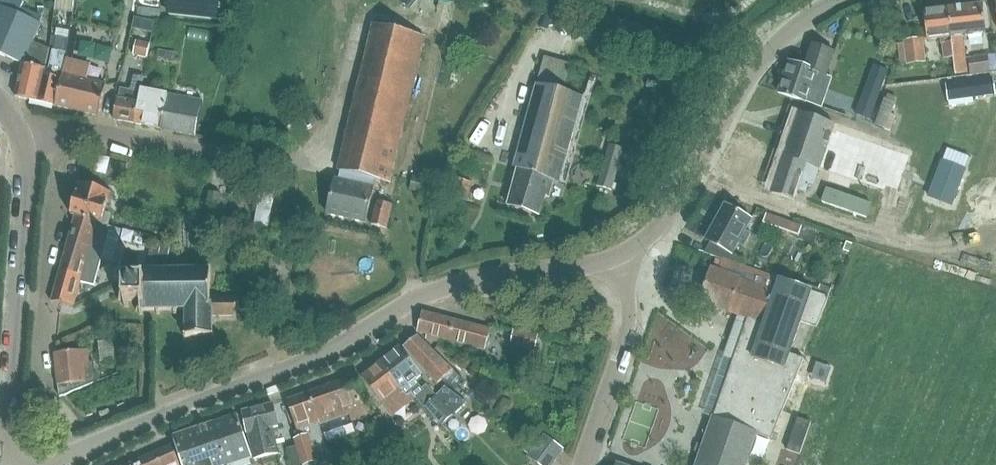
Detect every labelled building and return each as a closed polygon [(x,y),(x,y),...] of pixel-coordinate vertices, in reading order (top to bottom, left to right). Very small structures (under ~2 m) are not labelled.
[(25,0),(0,0),(0,1),(21,10),(25,0)] [(165,12),(215,16),(216,0),(166,0),(165,12)] [(19,14),(0,5),(0,18),(14,24),(19,14)] [(987,35),(983,5),(948,9),(954,58),(955,62),(956,74),(969,72),(968,58),(965,38),(987,35)] [(954,58),(948,9),(924,12),(928,41),(940,39),(941,45),(943,45),(945,59),(954,58)] [(49,52),(39,47),(32,44),(41,24),(19,14),(14,24),(10,34),(6,44),(1,55),(23,64),(15,96),(29,99),(32,85),(41,87),(46,68),(49,52)] [(0,18),(0,30),(10,34),(14,24),(0,18)] [(426,38),(373,26),(339,169),(391,182),(426,38)] [(10,34),(0,30),(0,41),(6,44),(10,34)] [(908,65),(925,63),(923,40),(906,42),(908,65)] [(148,58),(150,44),(137,41),(134,55),(148,58)] [(789,63),(779,93),(808,103),(818,74),(828,77),(836,53),(813,45),(805,68),(789,63)] [(55,105),(60,84),(66,56),(53,53),(49,69),(46,68),(41,87),(32,85),(29,99),(55,105)] [(969,72),(989,70),(988,56),(968,58),(969,72)] [(515,168),(519,169),(509,205),(540,214),(551,179),(559,181),(583,97),(566,93),(574,66),(546,58),(538,88),(515,168)] [(99,116),(107,85),(77,77),(81,63),(67,59),(60,84),(55,105),(99,116)] [(874,109),(888,71),(874,66),(860,104),(874,109)] [(136,123),(142,90),(141,90),(143,79),(134,77),(131,91),(120,89),(114,119),(136,123)] [(992,78),(946,84),(948,99),(994,93),(992,78)] [(203,101),(142,90),(136,123),(160,128),(160,129),(196,136),(203,101)] [(886,100),(875,126),(884,130),(891,115),(895,103),(886,100)] [(799,113),(773,193),(795,200),(798,191),(807,193),(810,184),(815,186),(835,125),(799,113)] [(855,158),(867,160),(870,138),(859,136),(855,158)] [(611,191),(623,149),(610,145),(598,187),(611,191)] [(942,162),(929,197),(951,206),(965,170),(970,156),(948,148),(942,162)] [(111,161),(109,170),(126,174),(128,165),(111,161)] [(461,171),(454,197),(468,201),(475,174),(461,171)] [(413,176),(410,190),(423,193),(427,179),(413,176)] [(374,189),(337,180),(328,214),(366,223),(374,189)] [(110,193),(80,184),(71,215),(75,216),(96,222),(96,221),(108,225),(111,217),(104,215),(110,193)] [(826,188),(821,202),(867,218),(872,204),(826,188)] [(216,220),(220,194),(208,191),(205,219),(216,220)] [(388,229),(394,206),(379,202),(373,225),(388,229)] [(713,243),(707,255),(724,260),(744,266),(747,261),(734,255),(739,245),(744,248),(751,235),(746,232),(753,219),(726,205),(707,240),(713,243)] [(768,215),(764,224),(789,233),(792,224),(768,215)] [(108,226),(108,225),(96,221),(96,222),(75,216),(51,302),(74,306),(81,283),(94,286),(110,227),(108,226)] [(847,242),(843,251),(849,253),(853,244),(847,242)] [(783,412),(804,359),(790,354),(801,322),(817,328),(829,298),(780,280),(779,281),(723,261),(719,272),(712,270),(701,302),(738,315),(736,322),(746,325),(713,418),(703,446),(697,444),(695,452),(700,454),(697,464),(746,464),(758,434),(771,439),(782,412),(783,412)] [(237,315),(237,297),(211,298),(211,266),(207,266),(207,269),(193,270),(193,267),(190,267),(191,270),(176,270),(176,267),(174,267),(174,270),(159,271),(159,267),(157,267),(157,271),(143,271),(143,267),(140,267),(140,271),(137,271),(137,275),(140,274),(140,280),(129,280),(129,273),(125,273),(125,280),(119,280),(119,284),(124,284),(124,296),(118,296),(118,301),(124,300),(124,306),(128,306),(128,300),(140,300),(140,308),(137,308),(137,311),(140,311),(141,315),(143,314),(143,310),(157,310),(158,314),(160,314),(160,310),(175,310),(175,314),(177,314),(177,310),(186,310),(186,320),(182,320),(182,323),(186,323),(186,336),(212,336),(215,337),(216,335),(216,315),(237,315)] [(454,342),(459,322),(424,313),(419,333),(428,335),(427,340),(439,343),(440,338),(454,342)] [(485,345),(489,329),(459,322),(454,342),(489,351),(490,346),(485,345)] [(536,346),(538,336),(519,332),(514,331),(511,341),(536,346)] [(417,336),(404,348),(432,378),(436,383),(442,379),(454,389),(463,378),(459,374),(417,336)] [(99,342),(100,361),(115,359),(113,341),(99,342)] [(398,348),(380,363),(408,397),(410,395),(414,399),(416,398),(424,410),(426,408),(442,425),(453,416),(466,405),(444,388),(435,398),(426,387),(421,391),(414,381),(421,376),(400,351),(398,348)] [(88,350),(56,353),(55,353),(60,397),(63,395),(64,396),(70,393),(98,380),(94,373),(93,363),(89,363),(88,350)] [(380,363),(361,378),(392,417),(414,399),(410,395),(408,397),(380,363)] [(372,413),(359,380),(357,375),(309,393),(320,425),(322,429),(327,427),(325,423),(334,420),(336,427),(372,413)] [(322,429),(320,425),(309,393),(288,401),(297,432),(298,432),(300,438),(295,440),(297,447),(303,464),(306,464),(316,461),(314,455),(328,449),(322,429)] [(278,427),(273,405),(243,412),(248,435),(249,435),(255,460),(279,455),(275,439),(267,441),(264,431),(278,427)] [(474,424),(484,417),(476,405),(466,413),(474,424)] [(237,416),(213,424),(228,464),(251,464),(242,439),(245,438),(237,416)] [(811,423),(798,418),(787,450),(800,455),(811,423)] [(213,424),(175,437),(184,464),(228,464),(213,424)] [(544,436),(536,446),(556,460),(564,450),(544,436)] [(529,442),(523,451),(529,456),(536,447),(529,442)] [(156,453),(161,464),(181,464),(172,445),(156,453)] [(536,446),(536,447),(529,456),(529,457),(540,464),(553,464),(556,460),(536,446)] [(297,447),(286,450),(290,464),(303,464),(297,447)] [(130,464),(161,464),(156,453),(140,460),(130,464)]
